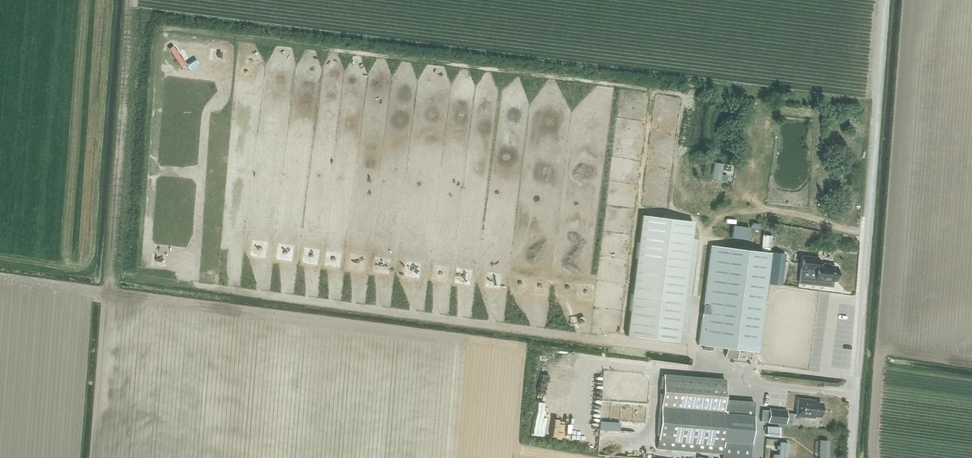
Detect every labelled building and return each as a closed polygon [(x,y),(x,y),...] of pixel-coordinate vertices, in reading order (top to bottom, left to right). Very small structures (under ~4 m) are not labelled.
[(714,164),(711,181),(719,182),(721,165),(714,164)] [(641,215),(626,335),(677,341),(692,221),(671,219),(672,215),(662,214),(661,217),(641,215)] [(732,227),(730,238),(747,240),(749,229),(732,227)] [(762,236),(761,248),(770,249),(771,237),(762,236)] [(709,245),(697,345),(757,352),(765,285),(770,253),(709,245)] [(771,252),(767,283),(778,284),(782,253),(771,252)] [(798,277),(798,283),(831,287),(832,281),(834,281),(836,266),(816,264),(817,257),(801,255),(798,277)] [(657,436),(722,441),(721,457),(749,457),(754,402),(723,399),(725,382),(663,377),(661,396),(660,407),(657,436)] [(813,417),(814,415),(819,416),(821,404),(808,403),(809,401),(797,400),(795,415),(813,417)] [(768,410),(767,423),(785,425),(786,412),(768,410)] [(788,457),(796,457),(797,439),(790,438),(788,457)] [(821,457),(828,457),(829,442),(822,441),(821,457)] [(776,457),(785,457),(787,443),(778,442),(776,457)]
